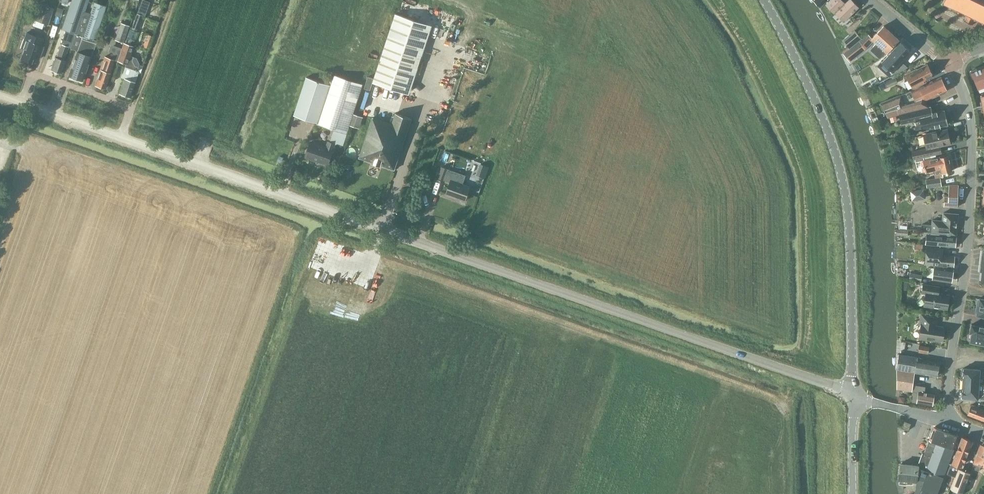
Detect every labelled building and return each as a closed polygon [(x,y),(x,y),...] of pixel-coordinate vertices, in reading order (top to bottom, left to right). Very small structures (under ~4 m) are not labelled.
[(85,11),(88,0),(71,0),(61,29),(75,33),(94,40),(106,6),(94,2),(90,13),(85,11)] [(826,4),(835,14),(836,13),(844,21),(858,7),(852,0),(849,0),(845,4),(842,0),(830,0),(826,4)] [(943,3),(966,14),(963,20),(964,21),(972,25),(974,21),(975,19),(983,23),(983,0),(944,0),(943,3)] [(34,19),(48,24),(54,8),(39,3),(34,19)] [(131,28),(136,30),(142,15),(145,16),(147,10),(139,7),(137,13),(131,28)] [(373,83),(409,95),(431,27),(395,15),(373,83)] [(114,40),(123,42),(129,25),(120,22),(114,40)] [(887,52),(898,39),(884,26),(872,38),(867,33),(861,39),(860,41),(850,49),(856,56),(874,40),(876,43),(873,47),(879,52),(882,48),(887,52)] [(854,30),(842,40),(848,47),(850,49),(860,41),(861,39),(854,30)] [(22,53),(20,59),(31,63),(33,57),(39,59),(44,45),(42,45),(44,38),(26,32),(20,47),(24,48),(22,53)] [(94,40),(75,33),(70,48),(77,51),(77,52),(76,52),(68,75),(71,76),(72,79),(77,80),(79,79),(82,80),(96,41),(94,40)] [(881,60),(877,65),(889,77),(908,67),(902,61),(905,58),(911,51),(901,41),(896,47),(895,46),(895,45),(890,51),(891,52),(882,61),(881,60)] [(64,60),(69,46),(60,43),(56,56),(55,56),(50,69),(54,70),(56,72),(59,72),(60,73),(65,60),(64,60)] [(135,82),(138,72),(137,71),(137,70),(138,67),(135,66),(132,60),(133,57),(130,55),(133,46),(123,43),(117,61),(126,64),(125,66),(121,77),(124,79),(119,93),(130,97),(135,82)] [(95,84),(105,88),(115,60),(105,56),(95,84)] [(915,69),(905,74),(912,86),(932,76),(932,75),(932,73),(930,69),(929,69),(927,65),(916,70),(915,69)] [(971,71),(979,92),(983,90),(983,66),(971,71)] [(318,124),(346,133),(363,84),(334,74),(330,85),(306,76),(293,115),(318,123),(318,124)] [(947,90),(940,77),(912,91),(911,90),(882,102),(889,117),(890,117),(895,115),(900,114),(904,113),(928,107),(927,107),(925,101),(947,90)] [(887,87),(895,84),(893,79),(885,82),(887,87)] [(900,114),(899,114),(902,124),(920,119),(923,130),(948,124),(945,110),(932,113),(930,106),(927,107),(928,107),(904,113),(900,114)] [(359,157),(394,169),(412,118),(395,113),(392,123),(372,117),(359,157)] [(927,148),(912,152),(914,159),(941,153),(939,146),(950,144),(947,129),(923,135),(927,148)] [(311,142),(305,157),(328,165),(335,144),(330,142),(328,141),(326,147),(311,142)] [(939,158),(939,157),(923,160),(926,172),(934,170),(935,174),(942,172),(942,173),(952,171),(948,156),(939,158)] [(438,177),(444,179),(448,168),(442,166),(438,177)] [(448,168),(444,179),(450,181),(446,194),(465,201),(470,186),(463,183),(466,175),(448,168)] [(927,188),(941,185),(940,177),(926,180),(927,188)] [(944,206),(958,207),(959,186),(949,185),(949,197),(944,196),(944,206)] [(912,200),(924,198),(923,190),(911,191),(912,200)] [(921,223),(920,231),(931,232),(931,233),(935,233),(941,233),(941,234),(956,235),(958,214),(943,213),(942,221),(932,220),(931,224),(921,223)] [(936,245),(955,247),(956,237),(936,235),(929,235),(928,241),(936,241),(936,245)] [(926,246),(924,264),(953,266),(954,256),(942,255),(942,248),(926,246)] [(950,282),(952,280),(953,269),(934,267),(932,279),(950,282)] [(910,272),(909,279),(921,281),(922,275),(910,272)] [(924,306),(947,309),(949,294),(939,293),(939,287),(923,284),(922,293),(926,294),(924,306)] [(980,298),(980,299),(978,306),(977,306),(975,313),(977,313),(977,314),(983,316),(983,298),(980,298)] [(943,327),(936,326),(937,318),(921,315),(919,324),(921,324),(919,338),(940,342),(940,341),(943,340),(944,329),(943,327)] [(971,326),(973,326),(972,330),(970,330),(970,332),(972,332),(970,341),(983,344),(983,325),(980,325),(979,325),(971,324),(971,326)] [(919,345),(918,352),(928,354),(929,346),(919,345)] [(897,369),(937,376),(939,364),(938,363),(920,359),(920,357),(899,354),(897,369)] [(980,369),(963,368),(963,369),(961,370),(961,373),(962,375),(962,376),(963,377),(963,383),(983,384),(983,370),(980,369)] [(912,391),(915,373),(897,370),(897,389),(912,391)] [(963,383),(962,389),(961,389),(961,390),(959,391),(959,394),(961,396),(961,397),(983,399),(983,384),(963,383)] [(912,402),(933,405),(934,395),(925,393),(926,387),(915,385),(912,402)] [(983,421),(983,409),(972,404),(968,415),(983,421)] [(904,421),(902,428),(908,430),(911,423),(904,421)] [(934,493),(936,493),(958,436),(934,427),(924,454),(922,453),(918,465),(916,481),(915,481),(914,486),(921,489),(920,489),(934,493)] [(964,461),(972,441),(962,437),(952,463),(951,462),(947,473),(955,476),(961,460),(964,461)] [(983,467),(983,445),(982,445),(980,446),(974,463),(972,468),(979,471),(981,465),(983,467)] [(915,481),(916,481),(918,465),(901,463),(899,479),(915,481)] [(958,468),(950,489),(964,493),(971,473),(958,468)]
